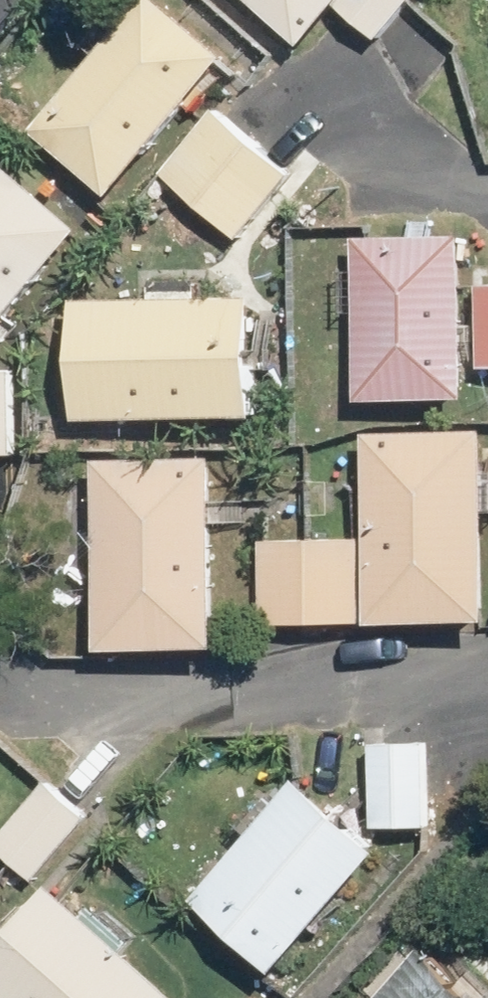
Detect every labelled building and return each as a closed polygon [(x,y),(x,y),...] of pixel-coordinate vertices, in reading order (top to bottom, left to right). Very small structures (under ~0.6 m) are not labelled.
[(40,0),(0,0),(0,47),(40,0)] [(128,193),(247,52),(184,0),(157,0),(50,128),(128,193)] [(328,0),(269,0),(303,29),(328,0)] [(403,0),(337,0),(331,7),(371,40),(403,0)] [(251,232),(304,174),(230,108),(178,167),(251,232)] [(101,227),(23,161),(0,187),(0,345),(101,227)] [(370,400),(462,398),(457,232),(366,234),(370,400)] [(487,368),(487,284),(472,284),(474,368),(487,368)] [(91,418),(277,414),(275,295),(89,298),(91,418)] [(30,453),(28,367),(0,368),(0,454),(30,453)] [(382,623),(482,620),(477,429),(377,431),(382,623)] [(114,650),(238,647),(233,455),(110,458),(114,650)] [(268,624),(372,621),(370,537),(266,540),(268,624)] [(367,827),(426,826),(425,741),(366,742),(367,827)] [(2,843),(45,880),(102,815),(59,778),(2,843)] [(268,973),(374,851),(292,780),(186,901),(268,973)] [(57,898),(0,961),(0,997),(168,997),(57,898)] [(417,948),(375,997),(476,997),(417,948)]
